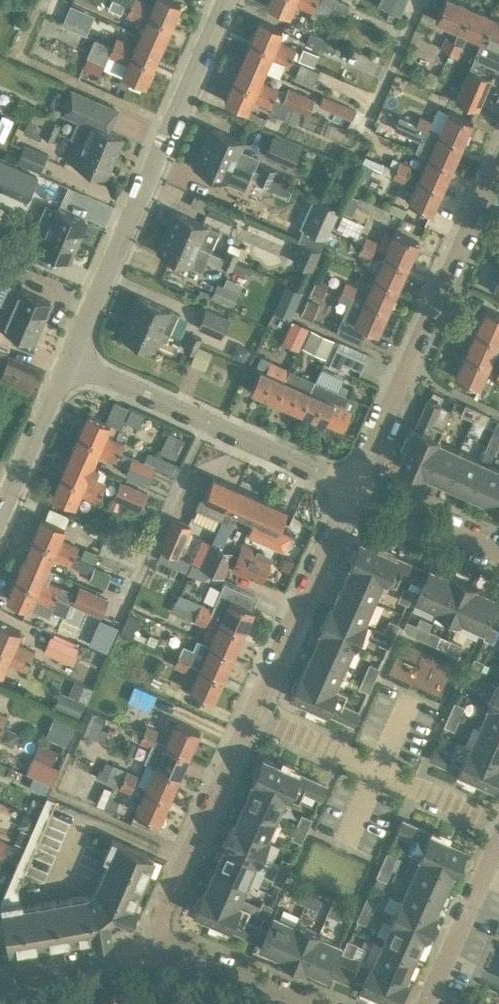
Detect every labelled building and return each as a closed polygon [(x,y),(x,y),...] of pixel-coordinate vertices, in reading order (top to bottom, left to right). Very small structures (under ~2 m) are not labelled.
[(109,7),(122,13),(125,5),(114,0),(112,0),(109,7)] [(129,5),(170,23),(180,3),(174,0),(154,0),(152,5),(142,0),(131,0),(129,5)] [(311,0),(268,0),(266,5),(288,15),(293,3),(311,11),(310,14),(329,22),(334,10),(311,0)] [(334,10),(334,9),(345,14),(350,3),(342,0),(311,0),(334,10)] [(398,12),(404,0),(379,0),(377,3),(398,12)] [(469,6),(454,0),(444,0),(435,20),(459,30),(469,6)] [(161,43),(170,23),(129,5),(125,15),(144,23),(139,34),(161,43)] [(481,40),(491,16),(469,6),(459,30),(454,40),(449,52),(458,56),(463,44),(468,34),(481,40)] [(62,24),(84,34),(91,19),(69,9),(62,24)] [(386,17),(397,22),(399,16),(389,11),(386,17)] [(498,63),(498,20),(491,16),(481,40),(471,64),(482,69),(485,63),(489,65),(491,60),(498,63)] [(292,59),(296,49),(277,41),(282,29),(260,20),(251,41),(292,59)] [(338,53),(342,46),(310,31),(305,43),(324,52),(326,48),(338,53)] [(153,63),(161,43),(139,34),(134,45),(115,36),(111,45),(153,63)] [(445,37),(440,48),(449,52),(454,40),(445,37)] [(111,45),(95,38),(87,56),(105,63),(108,55),(126,63),(121,74),(143,84),(153,63),(111,45)] [(288,68),(292,59),(251,41),(242,61),(264,70),(269,59),(288,68)] [(314,66),(319,54),(303,47),(298,59),(314,66)] [(279,90),(259,81),(264,70),(242,61),(234,80),(276,98),(279,90)] [(313,85),(320,70),(301,62),(294,76),(313,85)] [(478,109),(491,79),(469,69),(456,100),(478,109)] [(276,98),(234,80),(225,101),(247,110),(251,99),(270,107),(269,111),(289,120),(294,107),(282,101),(276,98)] [(288,86),(282,101),(294,107),(308,113),(315,98),(288,86)] [(490,98),(498,102),(498,90),(495,88),(490,98)] [(71,89),(62,109),(78,116),(70,136),(74,138),(112,155),(121,135),(107,128),(116,108),(71,89)] [(351,119),(355,110),(323,95),(319,105),(351,119)] [(438,134),(462,144),(472,121),(449,110),(444,120),(438,134)] [(420,114),(416,124),(428,129),(432,119),(420,114)] [(451,167),(462,144),(438,134),(399,116),(393,128),(420,140),(415,150),(428,156),(451,167)] [(29,117),(23,132),(40,139),(42,134),(54,140),(58,130),(29,117)] [(242,165),(252,170),(259,156),(239,148),(243,140),(213,127),(204,147),(210,150),(236,162),(242,164),(242,165)] [(292,165),(300,149),(272,136),(265,152),(292,165)] [(74,138),(66,158),(103,174),(112,155),(74,138)] [(40,171),(48,153),(25,143),(16,162),(40,171)] [(259,172),(252,170),(242,165),(242,164),(236,162),(210,150),(204,147),(195,167),(225,180),(244,188),(249,176),(256,179),(259,172)] [(388,165),(365,155),(361,165),(367,168),(374,168),(392,176),(404,182),(408,173),(388,165)] [(408,173),(412,165),(399,159),(392,156),(388,165),(408,173)] [(442,189),(451,167),(428,156),(418,178),(442,189)] [(29,196),(38,175),(0,159),(0,183),(29,196)] [(272,177),(275,169),(263,164),(260,171),(272,177)] [(352,168),(342,166),(339,182),(348,184),(352,168)] [(269,184),(272,177),(260,171),(259,172),(256,179),(269,184)] [(431,212),(442,189),(418,178),(408,201),(431,212)] [(351,216),(359,198),(350,194),(343,212),(351,216)] [(325,237),(338,208),(317,198),(303,227),(325,237)] [(211,202),(207,211),(230,221),(234,212),(211,202)] [(402,216),(405,209),(391,203),(388,210),(402,216)] [(84,219),(55,206),(50,217),(42,213),(38,222),(76,238),(84,219)] [(210,249),(219,229),(176,211),(167,231),(210,249)] [(67,258),(76,238),(38,222),(29,242),(67,258)] [(353,239),(332,230),(328,239),(358,252),(355,257),(368,262),(374,249),(362,244),(353,239)] [(408,264),(418,241),(394,230),(384,253),(408,264)] [(247,266),(235,260),(223,255),(210,249),(167,231),(158,251),(201,270),(207,257),(221,264),(221,263),(244,273),(247,266)] [(355,235),(353,239),(362,244),(366,235),(360,232),(358,237),(355,235)] [(374,249),(378,240),(366,235),(362,244),(374,249)] [(292,260),(311,268),(319,249),(301,241),(292,260)] [(238,252),(227,248),(223,255),(235,260),(238,252)] [(398,287),(408,264),(384,253),(374,276),(398,287)] [(367,290),(364,298),(388,308),(398,287),(374,276),(367,290)] [(3,303),(15,308),(41,319),(50,299),(12,282),(11,283),(0,278),(0,301),(3,303)] [(316,279),(314,286),(324,291),(327,284),(316,279)] [(342,287),(341,288),(354,293),(358,286),(345,280),(342,287)] [(211,295),(232,304),(238,292),(217,283),(211,295)] [(283,283),(272,309),(290,316),(301,290),(283,283)] [(360,341),(367,326),(377,331),(388,308),(364,298),(354,293),(341,288),(337,297),(347,302),(335,330),(360,341)] [(169,332),(172,324),(178,313),(169,308),(139,295),(130,315),(150,324),(169,332)] [(311,319),(317,305),(308,301),(302,315),(311,319)] [(41,319),(15,308),(3,303),(0,309),(0,326),(32,340),(41,319)] [(498,339),(498,312),(486,306),(476,330),(498,340),(498,339)] [(198,326),(220,335),(228,317),(206,307),(198,326)] [(165,340),(169,332),(150,324),(130,315),(121,335),(151,349),(157,337),(165,340)] [(291,330),(284,343),(291,347),(298,350),(309,327),(301,324),(293,319),(292,321),(288,329),(291,330)] [(334,340),(311,329),(302,347),(326,358),(334,340)] [(489,363),(498,340),(476,330),(466,352),(489,363)] [(190,332),(187,340),(198,344),(201,337),(190,332)] [(194,352),(198,344),(187,340),(183,347),(194,352)] [(243,359),(248,347),(236,343),(232,354),(243,359)] [(329,363),(340,368),(343,361),(361,369),(366,358),(337,345),(329,363)] [(38,366),(0,350),(0,366),(1,367),(0,368),(0,375),(28,387),(38,366)] [(478,386),(489,363),(466,352),(455,376),(478,386)] [(259,368),(251,388),(269,396),(278,376),(264,370),(269,359),(261,356),(256,367),(259,368)] [(278,376),(269,396),(287,404),(296,384),(302,387),(307,376),(290,368),(285,379),(278,376)] [(296,384),(287,404),(306,412),(318,385),(319,381),(315,379),(307,376),(302,387),(296,384)] [(318,385),(306,412),(325,421),(342,429),(356,397),(350,395),(319,381),(318,385)] [(437,441),(443,427),(432,422),(439,405),(427,400),(415,427),(410,425),(406,434),(403,441),(408,443),(399,463),(422,473),(423,472),(437,441)] [(136,427),(142,412),(113,401),(107,415),(136,427)] [(477,408),(465,403),(461,412),(473,418),(477,408)] [(477,408),(473,418),(484,423),(488,414),(477,408)] [(120,451),(124,442),(105,433),(110,422),(87,412),(78,432),(87,436),(120,451)] [(116,460),(120,451),(87,436),(78,432),(69,453),(92,463),(97,452),(116,460)] [(445,481),(459,450),(437,441),(423,472),(445,481)] [(466,491),(480,460),(459,450),(445,481),(466,491)] [(149,451),(144,461),(156,467),(176,475),(181,464),(149,451)] [(98,466),(92,463),(69,453),(60,473),(102,492),(106,483),(93,477),(98,466)] [(144,461),(123,453),(119,463),(127,466),(125,471),(150,481),(156,467),(144,461)] [(498,474),(498,468),(480,460),(466,491),(487,501),(498,474)] [(98,501),(102,492),(60,473),(51,494),(74,504),(79,492),(98,501)] [(487,501),(487,502),(498,508),(498,474),(487,501)] [(200,494),(195,506),(222,519),(227,507),(229,508),(238,487),(213,476),(204,496),(200,494)] [(138,508),(144,493),(119,481),(112,497),(121,501),(138,508)] [(227,507),(222,519),(247,530),(255,513),(261,498),(238,487),(229,508),(227,507)] [(121,501),(112,497),(109,504),(118,508),(121,501)] [(255,513),(247,530),(248,530),(283,546),(286,540),(290,531),(279,526),(286,509),(261,498),(255,513)] [(74,555),(78,546),(59,537),(64,526),(42,516),(33,537),(74,555)] [(159,549),(161,550),(181,558),(194,528),(172,518),(159,549)] [(70,564),(74,556),(74,555),(33,537),(24,557),(46,566),(50,556),(70,564)] [(202,538),(192,561),(201,566),(212,542),(202,538)] [(380,549),(360,540),(350,563),(351,564),(382,578),(396,584),(401,573),(418,580),(423,568),(396,556),(398,551),(389,547),(382,544),(380,549)] [(212,542),(201,566),(223,575),(234,552),(212,542)] [(232,566),(263,580),(272,561),(256,553),(257,550),(242,543),(232,566)] [(93,562),(97,552),(85,547),(81,557),(93,562)] [(209,571),(200,567),(181,558),(161,550),(157,559),(204,580),(209,571)] [(74,556),(70,564),(91,573),(94,566),(95,564),(74,555),(74,556)] [(24,557),(15,579),(71,604),(71,603),(101,617),(109,598),(80,585),(76,593),(60,586),(48,580),(52,569),(46,566),(24,557)] [(373,599),(382,578),(351,564),(342,585),(373,599)] [(105,588),(111,573),(94,566),(91,573),(88,580),(105,588)] [(451,576),(429,567),(428,570),(423,568),(418,580),(422,582),(415,598),(437,608),(436,609),(437,610),(453,575),(452,575),(451,576)] [(459,620),(474,585),(453,575),(437,610),(459,620)] [(71,604),(15,579),(6,597),(28,607),(33,596),(53,604),(50,611),(78,622),(82,613),(69,607),(71,604)] [(255,608),(251,606),(256,596),(224,581),(212,608),(179,593),(175,601),(183,604),(198,611),(209,616),(220,621),(244,632),(255,608)] [(363,620),(373,599),(342,585),(332,606),(331,606),(330,606),(365,622),(365,621),(363,620)] [(494,614),(498,602),(495,600),(496,597),(474,587),(475,585),(474,585),(459,620),(460,620),(460,618),(482,628),(489,612),(494,614)] [(408,603),(413,591),(404,587),(399,598),(408,603)] [(175,601),(171,611),(178,614),(183,604),(175,601)] [(355,644),(365,622),(330,606),(320,628),(355,644)] [(198,611),(194,621),(205,625),(209,616),(198,611)] [(132,635),(140,618),(128,613),(122,625),(120,630),(132,635)] [(393,635),(399,623),(389,619),(384,631),(393,635)] [(34,650),(14,641),(19,630),(0,621),(0,646),(30,659),(34,650)] [(234,654),(244,632),(220,621),(210,644),(234,654)] [(424,638),(428,629),(417,624),(413,633),(424,638)] [(493,641),(498,629),(489,625),(484,637),(493,641)] [(355,644),(320,628),(320,629),(322,630),(312,652),(343,665),(353,644),(355,645),(355,644)] [(436,644),(440,634),(428,629),(424,638),(436,644)] [(388,646),(393,635),(384,631),(379,642),(388,646)] [(71,664),(78,648),(51,635),(43,651),(71,664)] [(458,653),(462,644),(450,639),(446,648),(458,653)] [(224,677),(234,654),(210,644),(200,666),(224,677)] [(30,659),(0,646),(0,671),(1,672),(6,660),(26,669),(30,659)] [(189,662),(193,653),(181,648),(177,656),(189,662)] [(334,686),(343,665),(312,652),(303,672),(334,686)] [(186,671),(189,662),(177,656),(173,665),(186,671)] [(479,673),(484,661),(475,657),(469,669),(479,673)] [(374,679),(379,667),(370,663),(364,675),(374,679)] [(213,700),(224,677),(200,666),(189,690),(213,700)] [(473,684),(479,673),(469,669),(464,680),(473,684)] [(359,711),(342,703),(347,692),(334,686),(303,672),(301,671),(291,695),(310,704),(308,708),(315,712),(324,716),(326,711),(354,723),(359,711)] [(369,690),(374,679),(364,675),(359,686),(369,690)] [(498,682),(488,703),(498,708),(498,682)] [(76,699),(84,702),(91,687),(83,684),(76,699)] [(150,710),(153,704),(157,694),(135,685),(128,700),(150,710)] [(78,716),(84,702),(60,692),(54,706),(78,716)] [(459,717),(464,705),(455,701),(450,713),(459,717)] [(488,703),(488,704),(489,705),(480,726),(498,735),(498,708),(488,703)] [(106,716),(86,708),(76,730),(89,735),(95,721),(102,725),(106,716)] [(454,728),(459,717),(450,713),(445,724),(454,728)] [(67,744),(75,725),(61,719),(57,728),(50,725),(46,735),(67,744)] [(189,754),(200,730),(176,720),(166,742),(166,743),(189,754)] [(155,738),(159,729),(147,724),(143,733),(155,738)] [(480,726),(470,747),(470,748),(498,761),(498,735),(480,726)] [(134,728),(132,732),(133,738),(140,741),(143,733),(134,728)] [(155,738),(143,733),(140,741),(139,741),(151,746),(144,761),(155,766),(156,765),(179,776),(189,754),(166,743),(166,742),(155,738)] [(470,748),(470,747),(457,741),(452,753),(435,745),(430,757),(457,769),(455,775),(464,779),(464,778),(471,782),(473,777),(493,785),(498,772),(498,761),(470,748)] [(57,750),(40,742),(35,755),(51,763),(57,750)] [(283,765),(263,756),(252,780),(254,780),(286,794),(285,795),(299,801),(304,789),(321,797),(326,785),(299,772),(301,767),(292,763),(285,760),(283,765)] [(33,757),(26,771),(43,779),(52,783),(58,768),(33,757)] [(155,766),(145,788),(169,799),(179,776),(156,765),(155,766)] [(158,822),(169,799),(145,788),(135,784),(123,778),(110,772),(100,768),(96,776),(106,780),(106,782),(130,792),(129,795),(140,799),(135,811),(158,822)] [(127,770),(123,778),(135,784),(135,783),(139,775),(127,770)] [(276,816),(285,795),(286,794),(254,780),(245,802),(276,816)] [(113,811),(116,803),(108,800),(112,789),(104,785),(96,803),(113,811)] [(4,934),(7,934),(10,949),(28,946),(44,943),(60,940),(76,937),(92,935),(93,938),(111,935),(109,920),(112,918),(115,915),(129,921),(137,904),(133,903),(140,888),(146,874),(154,856),(112,838),(104,856),(109,858),(102,872),(96,886),(95,888),(91,891),(87,894),(85,895),(69,897),(54,900),(38,903),(22,905),(21,901),(19,901),(16,886),(56,798),(48,794),(0,901),(0,933),(4,934)] [(268,838),(266,837),(276,816),(245,802),(235,823),(235,824),(268,838)] [(28,829),(33,818),(22,813),(20,818),(23,826),(28,829)] [(306,829),(311,818),(302,813),(297,825),(306,829)] [(429,831),(402,819),(397,831),(414,838),(409,850),(422,856),(453,870),(455,871),(465,847),(446,838),(448,833),(441,830),(432,826),(429,831)] [(258,861),(268,838),(235,824),(235,823),(233,822),(223,845),(256,859),(256,860),(258,861)] [(301,841),(306,829),(297,825),(292,836),(301,841)] [(4,841),(1,849),(10,853),(14,845),(4,841)] [(246,881),(256,860),(256,859),(223,845),(225,846),(215,867),(246,881)] [(391,868),(396,856),(387,852),(382,863),(391,868)] [(444,891),(453,870),(422,856),(412,877),(444,891)] [(286,873),(292,861),(283,857),(277,869),(286,873)] [(382,863),(377,875),(386,879),(391,868),(382,863)] [(237,903),(237,902),(246,881),(215,867),(206,889),(205,889),(237,903)] [(281,885),(286,873),(277,869),(272,880),(281,885)] [(434,912),(444,891),(412,877),(403,898),(401,897),(401,898),(436,914),(436,913),(434,912)] [(237,903),(205,889),(206,889),(204,888),(194,911),(213,920),(211,925),(218,928),(218,929),(227,932),(229,927),(257,940),(262,928),(245,920),(250,909),(237,902),(237,903)] [(306,903),(310,894),(298,889),(294,898),(306,903)] [(317,908),(321,899),(310,894),(306,903),(317,908)] [(372,911),(377,900),(368,896),(363,907),(372,911)] [(426,935),(436,914),(401,898),(391,920),(426,935)] [(267,917),(272,905),(263,901),(258,913),(267,917)] [(339,918),(343,909),(332,904),(327,913),(339,918)] [(366,923),(372,911),(363,907),(357,919),(366,923)] [(295,923),(274,914),(266,929),(262,928),(257,940),(261,941),(260,945),(281,955),(281,956),(281,957),(297,922),(296,922),(295,923)] [(425,936),(426,935),(391,920),(391,921),(392,921),(383,943),(414,957),(424,935),(425,936)] [(303,967),(319,932),(297,922),(281,957),(303,967)] [(333,974),(338,961),(334,960),(341,944),(319,934),(320,932),(319,932),(303,967),(304,967),(305,965),(327,975),(329,972),(333,974)] [(352,955),(357,943),(348,939),(343,951),(352,955)] [(406,979),(406,978),(405,978),(414,957),(383,943),(373,964),(406,979)] [(406,979),(373,964),(360,958),(355,969),(338,961),(333,974),(360,986),(358,991),(367,995),(374,998),(376,993),(396,1002),(406,979)]
